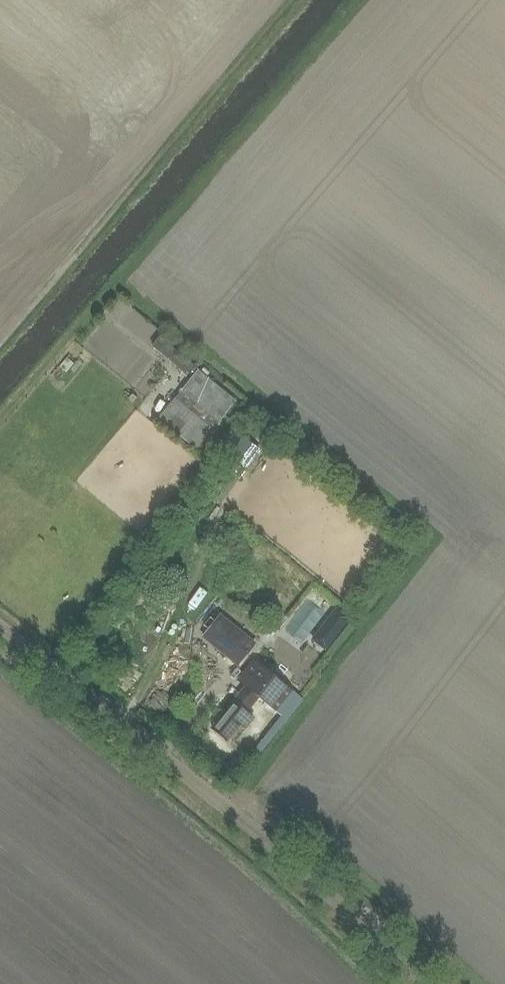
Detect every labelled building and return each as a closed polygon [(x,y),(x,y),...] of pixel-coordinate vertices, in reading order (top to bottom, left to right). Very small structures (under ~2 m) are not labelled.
[(197,450),(235,402),(199,372),(160,421),(197,450)] [(316,636),(336,651),(361,617),(341,603),(316,636)] [(236,666),(252,645),(219,619),(203,639),(236,666)] [(275,709),(290,690),(254,662),(239,682),(246,687),(212,729),(226,741),(240,724),(245,728),(253,718),(246,712),(259,696),(275,709)]
